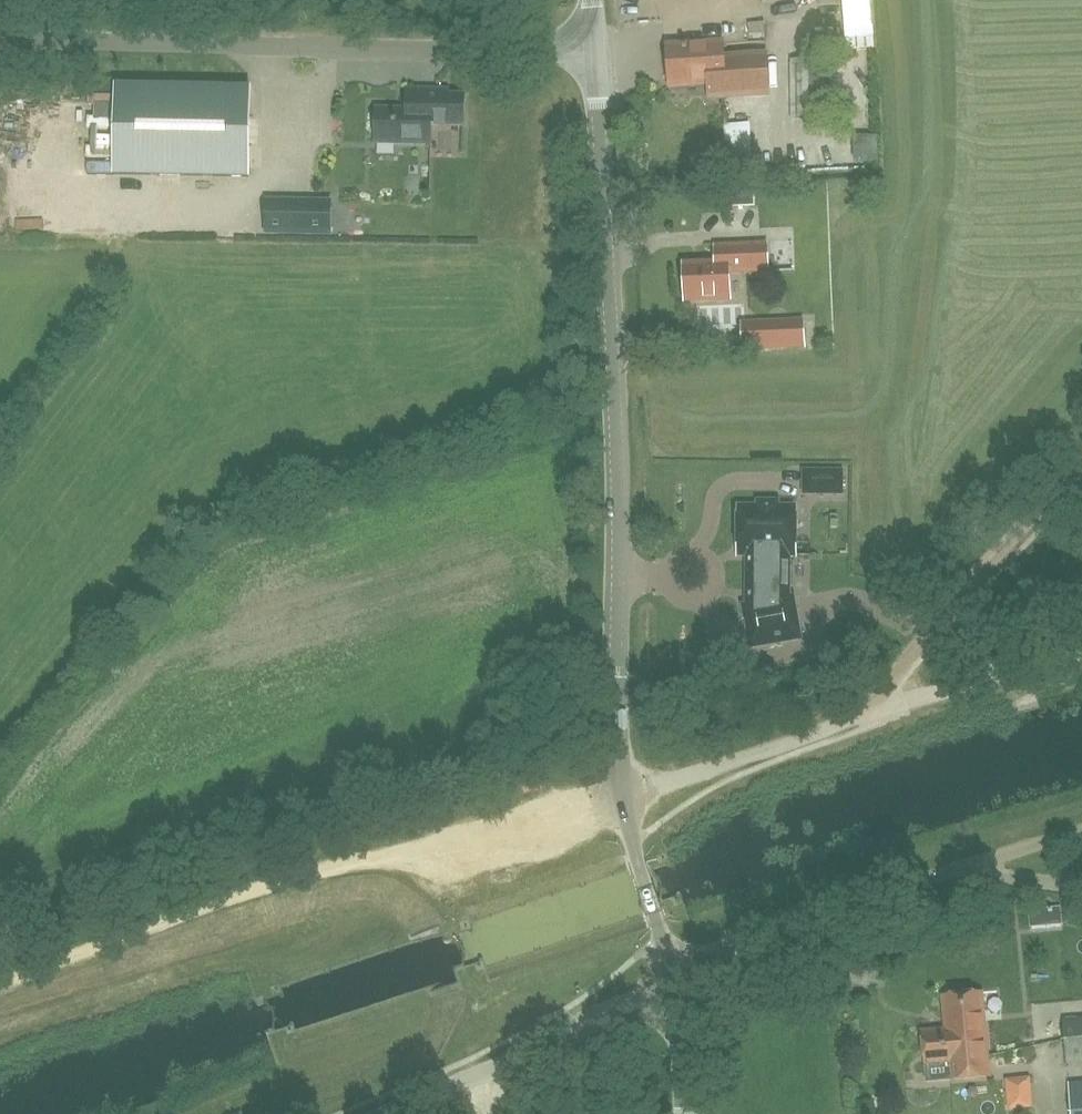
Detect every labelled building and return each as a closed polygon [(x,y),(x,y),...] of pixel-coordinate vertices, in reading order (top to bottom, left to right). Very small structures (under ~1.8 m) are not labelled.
[(870,22),(870,9),(847,10),(848,22),(870,22)] [(750,35),(766,34),(765,23),(749,24),(750,35)] [(850,37),(851,51),(879,49),(879,36),(850,37)] [(723,97),(767,95),(765,56),(723,58),(722,44),(667,47),(669,85),(722,82),(723,97)] [(827,113),(826,69),(826,59),(796,59),(796,68),(795,119),(827,120),(827,113)] [(251,88),(116,86),(114,175),(249,178),(251,88)] [(464,125),(465,95),(432,95),(432,89),(407,89),(407,110),(376,109),(375,142),(431,143),(431,125),(464,125)] [(754,138),(755,124),(738,123),(737,137),(754,138)] [(331,203),(296,203),(267,202),(266,233),(295,233),(330,234),(331,203)] [(735,205),(734,229),(754,230),(755,206),(735,205)] [(730,298),(729,272),(768,271),(768,247),(716,248),(716,266),(684,266),(685,300),(730,298)] [(803,323),(743,325),(744,349),(804,347),(803,323)] [(843,472),(821,472),(805,472),(804,494),(843,494),(843,472)] [(795,556),(795,510),(795,508),(778,507),(778,503),(759,503),(759,507),(739,507),(739,555),(752,555),(752,564),(750,568),(750,573),(752,577),(752,605),(744,607),(751,648),(801,639),(793,598),(789,599),(789,556),(795,556)] [(944,998),(947,1023),(948,1032),(924,1034),(927,1066),(941,1065),(942,1069),(933,1070),(929,1079),(935,1086),(944,1085),(947,1077),(952,1077),(952,1080),(990,1077),(982,994),(944,998)] [(1065,1019),(1068,1062),(1081,1061),(1081,1018),(1065,1019)] [(1006,1084),(1007,1113),(1033,1113),(1031,1083),(1006,1084)] [(1070,1084),(1072,1113),(1081,1113),(1081,1083),(1070,1084)]
